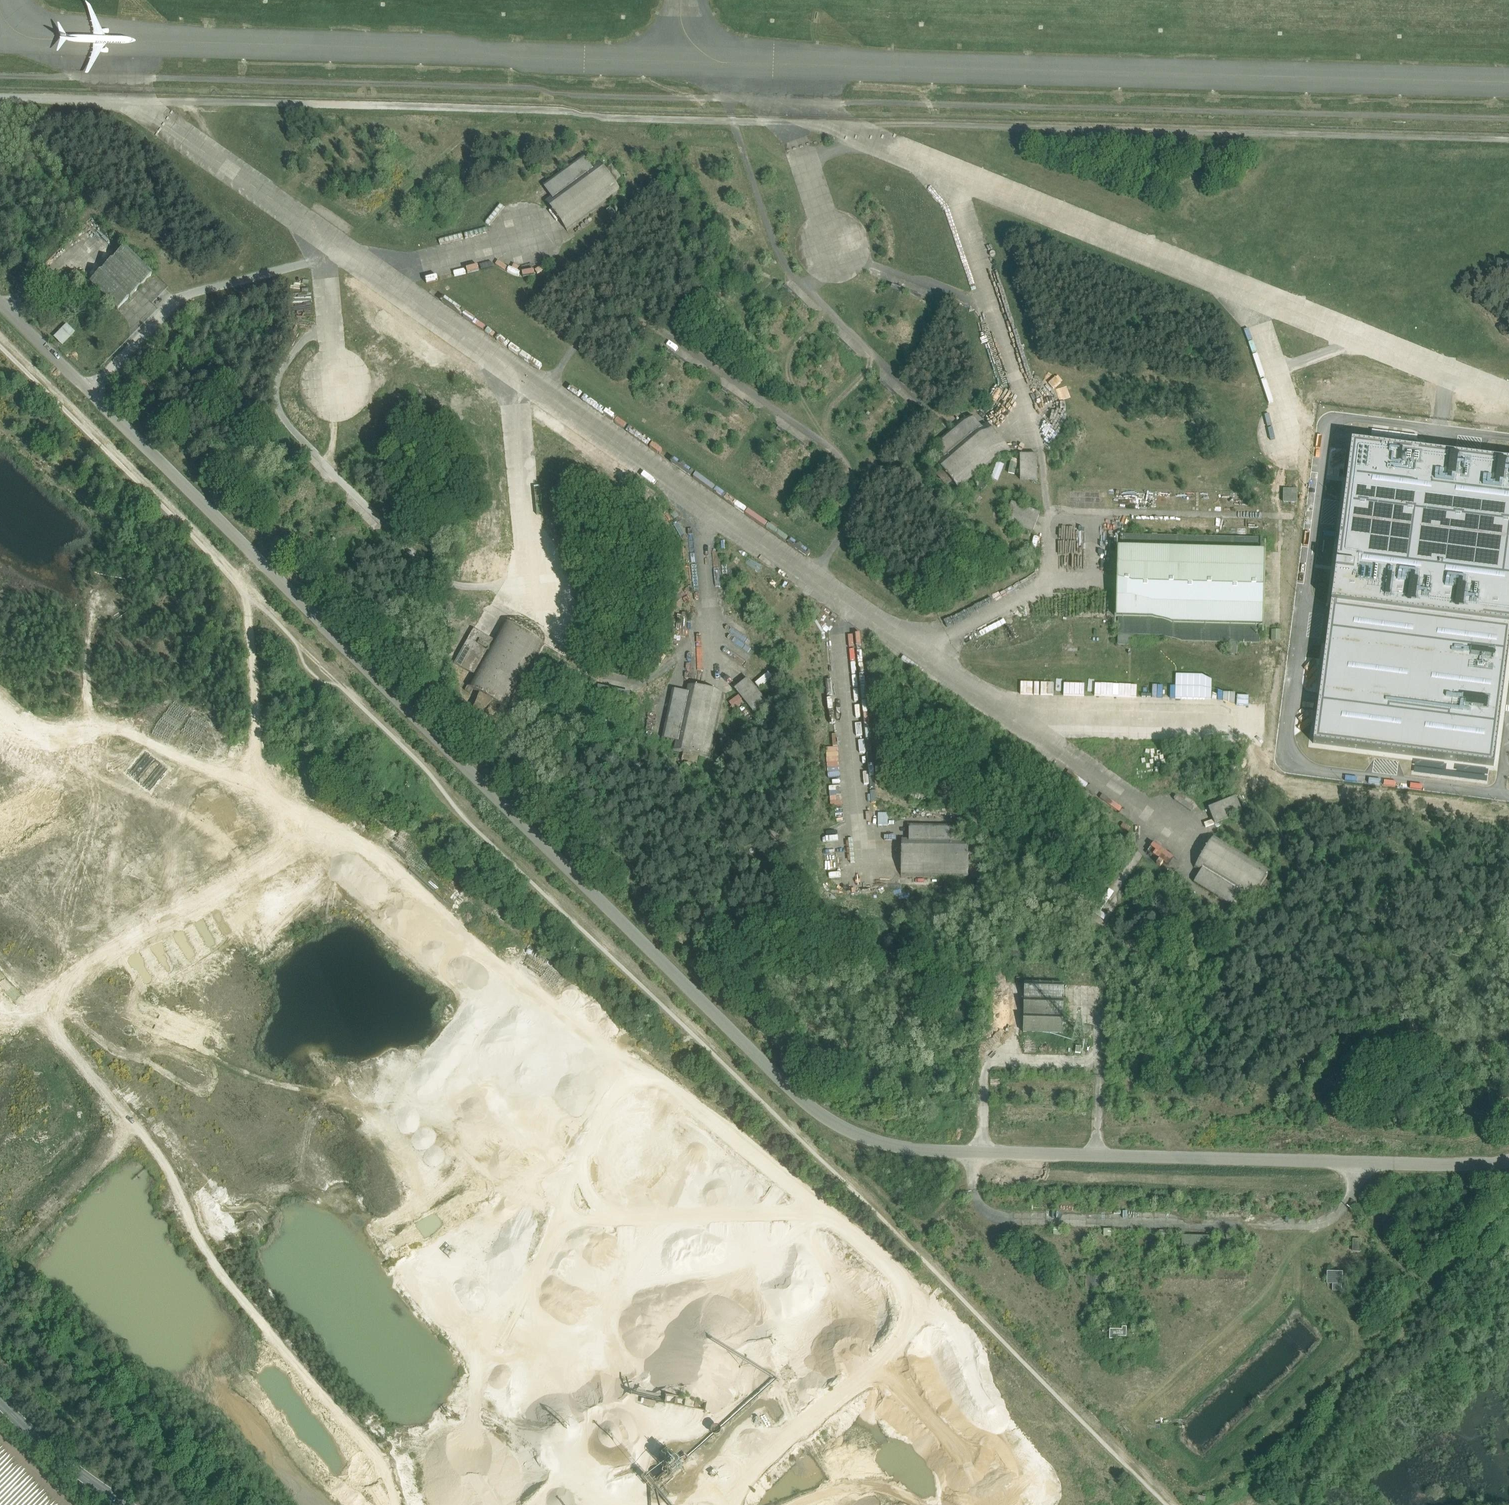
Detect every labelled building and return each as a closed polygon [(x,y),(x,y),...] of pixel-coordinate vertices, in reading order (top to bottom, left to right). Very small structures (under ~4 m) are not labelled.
[(584,162),(544,192),(551,202),(545,206),(568,237),(622,197),(615,188),(622,183),(612,171),(606,176),(599,166),(592,172),(584,162)] [(616,217),(613,212),(608,216),(613,223),(618,219),(617,218),(619,217),(617,216),(616,217)] [(141,291),(150,280),(123,253),(113,263),(141,291)] [(129,303),(141,291),(113,263),(101,275),(129,303)] [(101,275),(88,288),(116,315),(129,303),(101,275)] [(65,331),(53,343),(61,351),(73,338),(65,331)] [(980,428),(972,418),(934,451),(942,460),(935,466),(942,475),(936,480),(946,492),(952,487),(960,495),(1011,452),(986,423),(980,428)] [(1351,444),(1313,742),(1492,766),(1508,632),(1508,464),(1351,444)] [(1037,485),(1037,455),(1020,455),(1020,485),(1037,485)] [(987,492),(981,486),(976,490),(977,491),(976,492),(977,493),(978,492),(982,496),(987,492)] [(1296,490),(1284,490),(1283,503),(1296,503),(1296,490)] [(1040,519),(1011,508),(1004,528),(1032,538),(1040,519)] [(1262,539),(1120,536),(1120,549),(1118,549),(1116,623),(1118,623),(1117,650),(1128,650),(1128,644),(1132,644),(1132,640),(1260,643),(1260,627),(1262,627),(1264,552),(1262,552),(1262,539)] [(545,648),(504,625),(493,644),(475,634),(455,668),(474,679),(467,691),(468,691),(466,695),(471,698),(473,694),(481,698),(476,710),(472,718),(469,716),(465,722),(482,731),(485,725),(482,723),(487,715),(494,706),(501,710),(499,714),(504,717),(507,713),(508,713),(545,648)] [(1280,631),(1272,631),(1271,641),(1280,641),(1280,631)] [(767,706),(748,683),(735,694),(753,717),(767,706)] [(725,697),(687,689),(685,696),(673,694),(663,743),(675,746),(673,755),(684,757),(682,765),(697,768),(699,760),(710,763),(725,697)] [(730,744),(722,742),(720,748),(721,749),(721,750),(723,751),(723,749),(729,750),(730,744)] [(1236,801),(1208,812),(1214,828),(1242,817),(1236,801)] [(959,830),(909,829),(909,842),(902,842),(901,880),(968,881),(968,870),(976,870),(976,854),(968,854),(969,843),(959,843),(959,830)] [(1271,875),(1214,839),(1194,872),(1200,876),(1193,887),(1236,913),(1243,902),(1251,907),(1257,898),(1264,902),(1272,888),(1265,884),(1271,875)] [(1265,853),(1259,850),(1255,857),(1261,860),(1261,859),(1263,860),(1264,858),(1262,858),(1265,853)] [(952,888),(945,888),(945,896),(952,896),(952,895),(953,895),(953,893),(952,893),(952,888)] [(1064,989),(1025,988),(1023,1037),(1062,1038),(1064,989)] [(1209,1240),(1182,1239),(1182,1250),(1209,1251),(1209,1240)] [(1342,1276),(1327,1276),(1326,1288),(1332,1288),(1332,1295),(1341,1295),(1341,1288),(1342,1288),(1342,1276)] [(1126,1332),(1122,1332),(1122,1335),(1109,1334),(1109,1344),(1114,1345),(1114,1342),(1126,1342),(1126,1332)]
